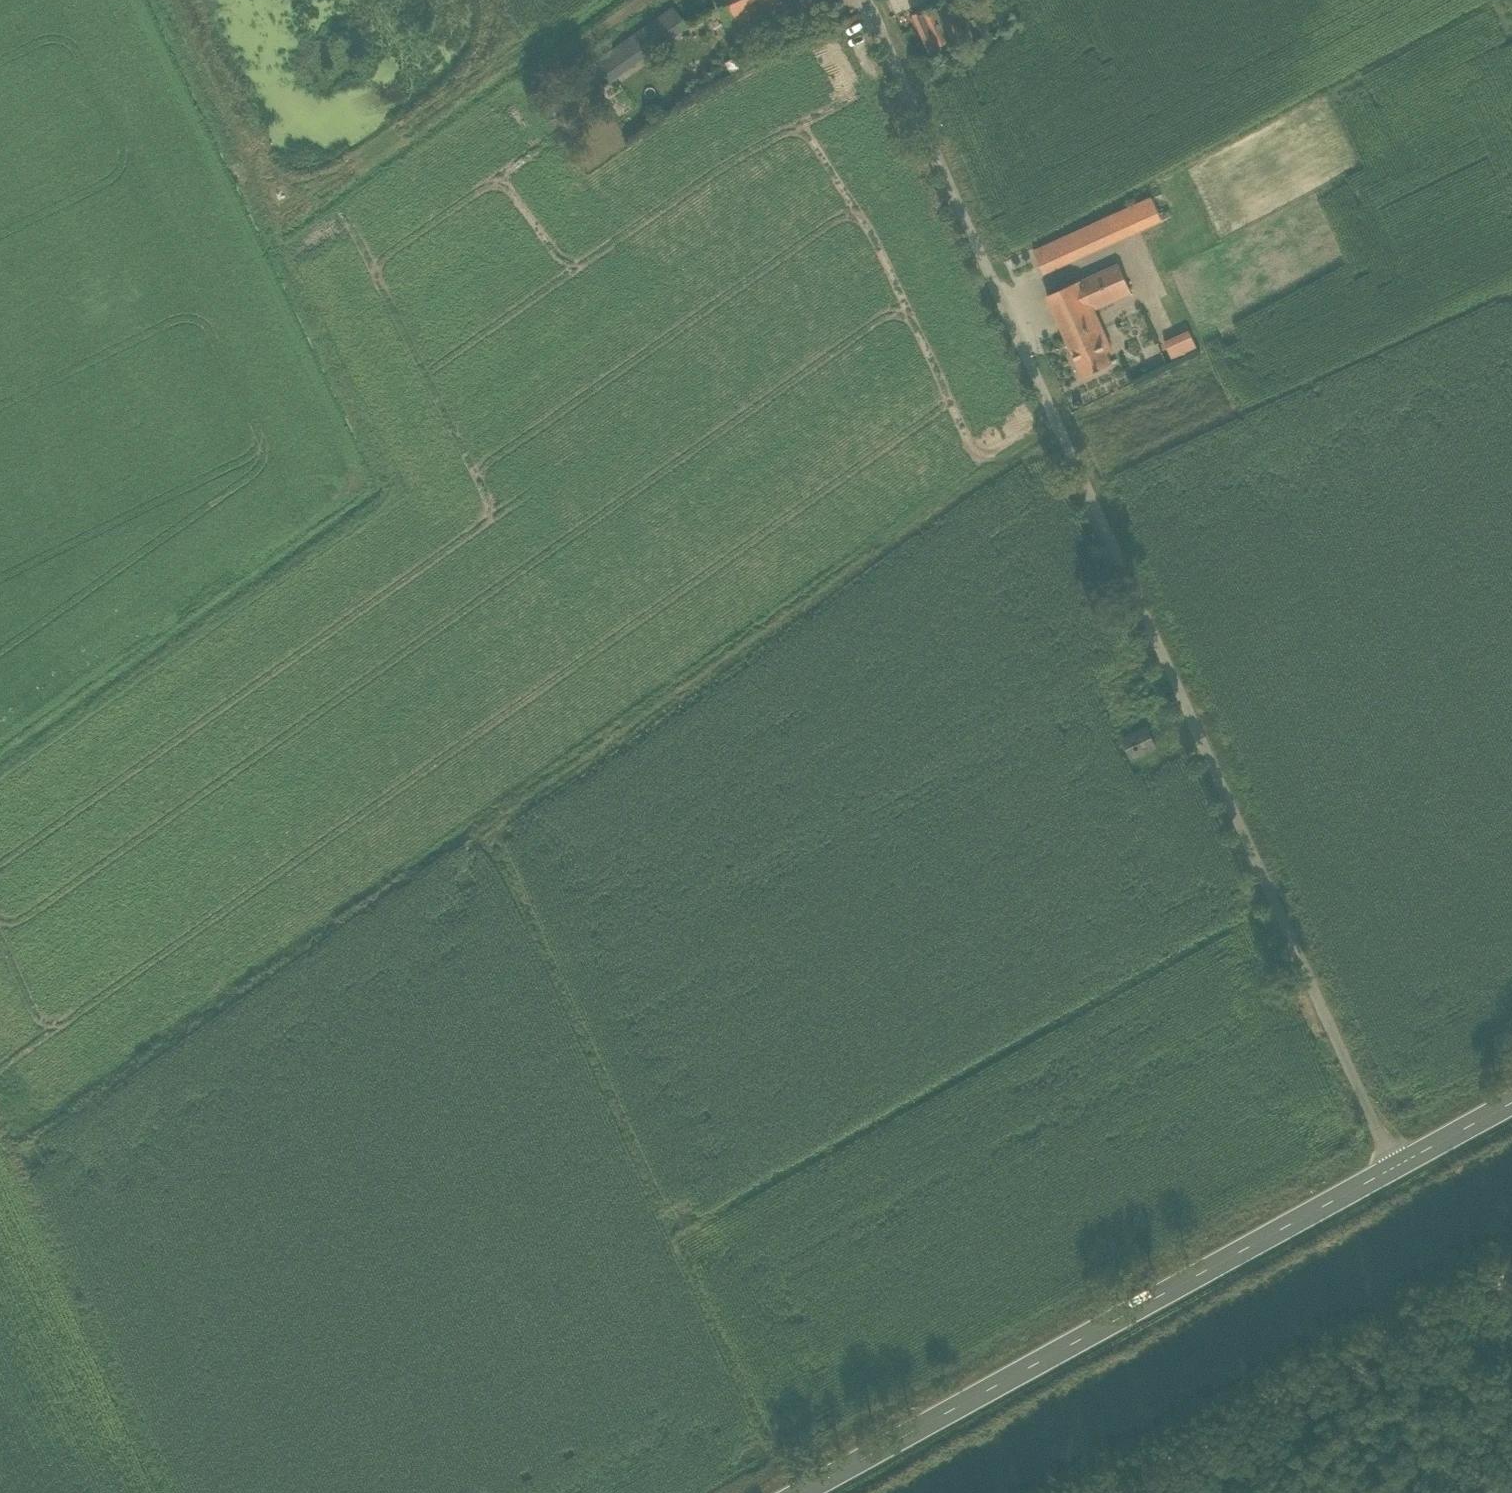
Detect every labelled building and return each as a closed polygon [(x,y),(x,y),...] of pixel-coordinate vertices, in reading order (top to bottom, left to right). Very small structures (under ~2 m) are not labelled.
[(727,26),(783,2),(783,0),(715,0),(727,26)] [(937,3),(912,14),(928,50),(953,39),(950,34),(964,28),(951,0),(945,0),(937,3)] [(604,73),(598,77),(602,82),(608,78),(610,81),(688,25),(673,5),(595,60),(604,73)] [(1130,208),(1131,209),(1139,227),(1161,217),(1152,198),(1130,208)] [(1076,258),(1067,237),(1034,251),(1044,272),(1076,258)] [(1048,295),(1084,376),(1112,363),(1108,353),(1114,350),(1095,309),(1132,292),(1119,264),(1048,295)] [(1162,341),(1171,359),(1197,346),(1188,328),(1162,341)] [(1156,746),(1148,727),(1124,737),(1133,757),(1156,746)]
